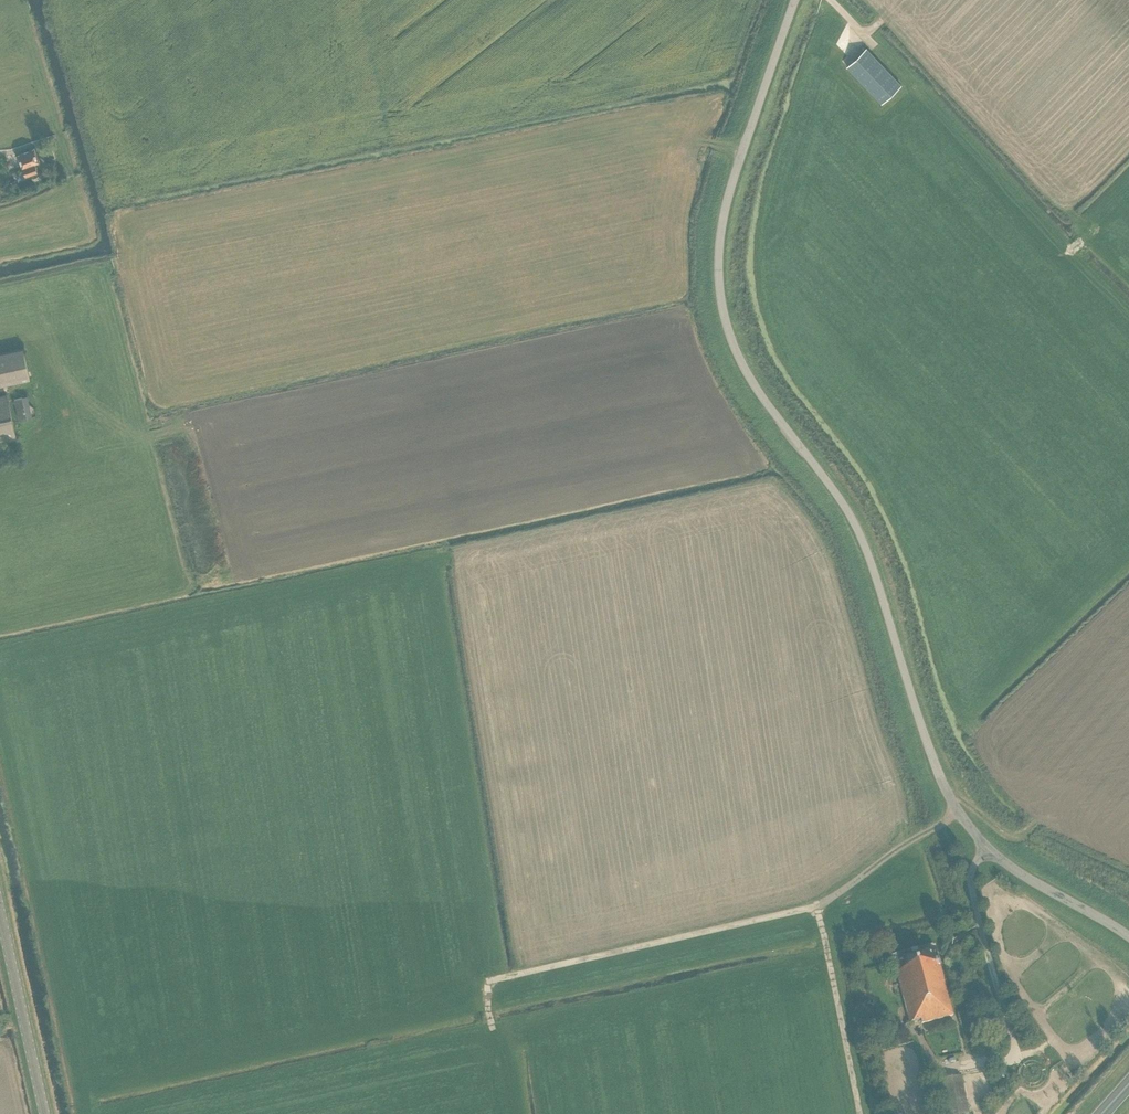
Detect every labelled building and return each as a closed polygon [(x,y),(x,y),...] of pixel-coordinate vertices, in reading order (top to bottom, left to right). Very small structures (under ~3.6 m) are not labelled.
[(866,48),(847,67),(882,103),(901,85),(866,48)] [(34,163),(39,162),(34,148),(17,155),(25,176),(31,174),(33,180),(51,175),(48,168),(37,171),(34,163)] [(18,186),(15,180),(7,183),(10,189),(18,186)] [(0,353),(0,385),(30,378),(23,348),(0,353)] [(16,439),(6,394),(0,396),(0,442),(16,439)] [(935,946),(893,957),(903,997),(906,1010),(910,1023),(921,1020),(921,1023),(953,1015),(935,946)] [(940,1067),(950,1064),(948,1059),(939,1062),(940,1067)] [(961,1076),(941,1080),(947,1113),(968,1113),(961,1076)]
